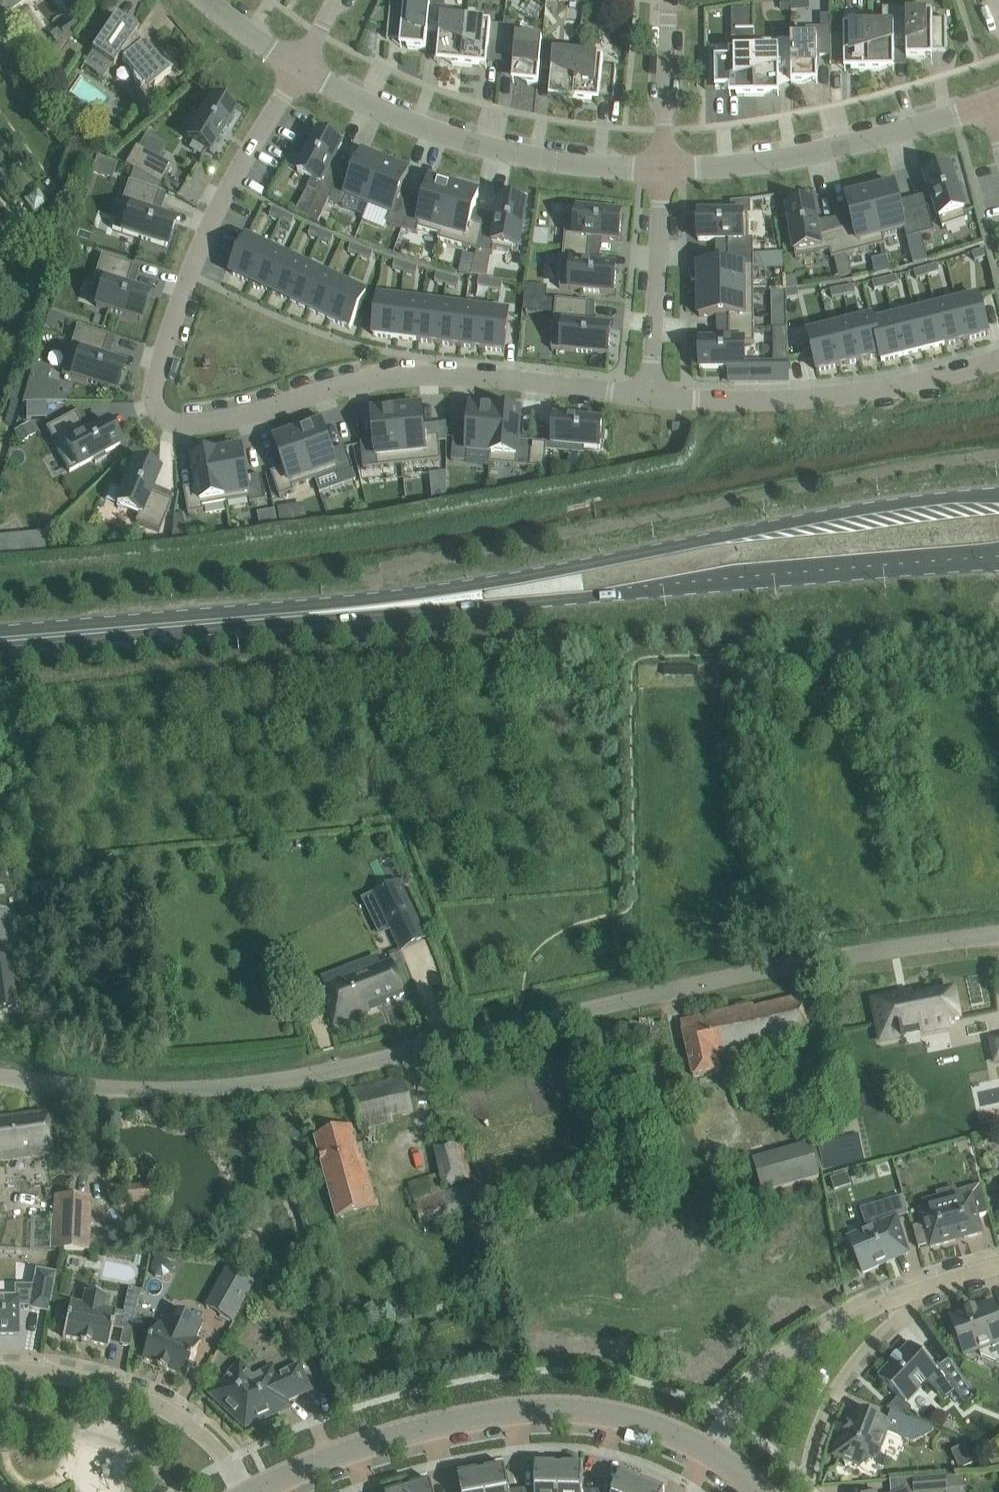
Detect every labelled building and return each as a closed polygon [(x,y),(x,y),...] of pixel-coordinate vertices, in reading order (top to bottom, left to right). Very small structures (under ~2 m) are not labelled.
[(25,0),(0,0),(0,19),(25,0)] [(428,35),(440,37),(438,57),(453,65),(463,66),(464,56),(467,23),(467,18),(454,9),(445,8),(446,1),(436,0),(432,0),(431,7),(430,7),(428,35)] [(390,11),(388,40),(401,41),(409,42),(408,49),(426,51),(427,40),(428,35),(430,7),(425,7),(405,5),(391,3),(390,11)] [(885,9),(885,28),(869,28),(870,71),(880,71),(894,64),(894,44),(907,44),(907,16),(907,9),(885,9)] [(469,11),(468,23),(475,23),(476,12),(469,11)] [(755,30),(751,30),(750,11),(733,11),(733,30),(737,30),(737,53),(730,53),(730,60),(716,60),(716,90),(738,89),(738,97),(755,97),(755,53),(755,30)] [(933,20),(932,15),(907,16),(907,44),(907,59),(925,59),(925,51),(947,51),(946,20),(933,20)] [(139,87),(139,88),(140,88),(146,80),(154,86),(169,74),(171,72),(160,64),(143,43),(141,46),(134,37),(138,31),(116,16),(91,52),(113,67),(122,62),(132,74),(133,79),(136,84),(139,87)] [(806,40),(792,40),(792,69),(792,84),(803,84),(818,77),(818,74),(818,57),(830,56),(831,65),(831,28),(831,16),(821,16),(821,28),(816,28),(806,28),(806,40)] [(504,34),(502,63),(503,54),(516,56),(514,76),(528,85),(539,86),(540,76),(540,71),(543,42),(540,42),(520,29),(520,28),(517,28),(505,20),(506,19),(505,19),(504,26),(503,34),(504,34)] [(464,56),(463,66),(480,68),(481,61),(488,62),(502,63),(504,34),(503,34),(504,26),(491,25),(475,23),(468,23),(467,23),(464,56)] [(845,36),(832,36),(832,28),(831,28),(831,65),(845,64),(853,68),(852,72),(870,71),(869,28),(845,28),(845,36)] [(778,40),(778,52),(755,53),(755,97),(765,97),(779,89),(779,69),(792,69),(792,40),(778,40)] [(540,71),(553,72),(551,92),(565,100),(575,101),(579,58),(556,55),(557,43),(543,42),(540,71)] [(604,60),(584,58),(579,58),(575,101),(592,103),(593,96),(614,98),(617,69),(603,67),(604,60)] [(233,115),(234,112),(212,99),(187,139),(210,153),(227,125),(230,127),(236,117),(233,115)] [(330,201),(341,177),(329,172),(343,146),(322,134),(320,133),(298,173),(320,185),(315,193),(330,201)] [(136,147),(125,166),(133,170),(160,186),(171,167),(136,147)] [(296,169),(302,158),(295,155),(289,165),(296,169)] [(341,177),(330,201),(344,206),(348,198),(369,206),(386,164),(363,155),(352,182),(341,177)] [(410,174),(386,164),(369,206),(391,215),(388,224),(402,230),(411,206),(399,201),(410,174)] [(943,229),(968,220),(951,168),(926,177),(943,229)] [(133,170),(113,229),(167,248),(175,223),(152,215),(160,193),(158,192),(160,186),(133,170)] [(439,241),(440,241),(455,188),(431,181),(423,210),(411,206),(402,230),(417,234),(419,230),(440,236),(439,241)] [(895,186),(871,193),(875,208),(882,236),(883,236),(905,231),(907,240),(922,236),(915,212),(902,215),(895,186)] [(455,188),(440,241),(478,252),(483,227),(471,224),(479,195),(455,188)] [(875,208),(871,193),(846,199),(854,228),(841,231),(847,255),(886,245),(883,236),(882,236),(875,208)] [(321,222),(329,202),(318,197),(310,217),(321,222)] [(483,227),(478,252),(492,254),(493,254),(494,250),(518,254),(527,205),(501,200),(496,229),(483,227)] [(847,255),(841,231),(819,237),(814,204),(788,208),(796,258),(830,252),(832,259),(847,255)] [(929,208),(915,212),(922,236),(935,233),(929,208)] [(270,216),(281,222),(285,214),(274,209),(270,216)] [(564,250),(589,252),(590,239),(620,242),(622,216),(568,210),(564,250)] [(285,214),(281,222),(292,227),(295,220),(285,214)] [(729,241),(729,254),(754,254),(754,239),(749,240),(749,215),(699,215),(699,242),(729,241)] [(309,236),(320,240),(323,233),(312,228),(309,236)] [(535,231),(533,246),(547,247),(548,232),(535,231)] [(323,233),(320,240),(331,245),(334,238),(323,233)] [(2,248),(9,257),(19,250),(12,240),(2,248)] [(252,284),(268,249),(247,240),(231,274),(252,284)] [(349,253),(360,257),(363,249),(351,245),(349,253)] [(288,258),(268,249),(252,284),(272,293),(288,258)] [(363,249),(360,257),(371,261),(374,253),(363,249)] [(588,266),(589,252),(564,250),(560,289),(615,295),(617,269),(588,266)] [(975,262),(987,258),(984,250),(973,254),(975,262)] [(474,269),(472,276),(487,278),(492,254),(478,252),(474,269)] [(754,254),(729,254),(729,267),(699,267),(700,293),(754,292),(754,254)] [(141,321),(149,296),(126,289),(133,266),(101,256),(93,281),(103,284),(95,306),(141,321)] [(307,267),(288,258),(272,293),(291,302),(307,267)] [(393,269),(405,273),(407,265),(396,261),(393,269)] [(407,265),(405,273),(416,277),(419,269),(407,265)] [(938,265),(926,269),(928,277),(940,273),(938,265)] [(461,266),(459,274),(472,277),(472,276),(474,269),(461,266)] [(291,302),(311,311),(327,277),(307,267),(291,302)] [(928,277),(926,269),(914,272),(917,280),(928,277)] [(435,282),(447,285),(449,277),(437,274),(435,282)] [(330,320),(346,286),(327,277),(311,311),(330,320)] [(449,277),(447,285),(458,288),(461,281),(449,277)] [(797,277),(786,279),(786,291),(799,289),(797,277)] [(896,277),(885,280),(887,288),(898,285),(896,277)] [(490,289),(491,281),(480,279),(478,287),(490,289)] [(887,288),(885,280),(873,282),(875,291),(887,288)] [(503,284),(491,281),(490,289),(502,292),(503,284)] [(367,295),(346,286),(330,320),(351,330),(367,295)] [(527,286),(525,297),(535,298),(546,299),(547,288),(527,286)] [(855,286),(843,289),(844,297),(856,294),(855,286)] [(844,297),(843,289),(831,291),(832,299),(844,297)] [(799,298),(798,290),(786,292),(787,300),(799,298)] [(729,317),(730,330),(755,330),(754,292),(700,293),(700,318),(729,317)] [(525,297),(523,312),(534,313),(535,298),(525,297)] [(957,304),(967,341),(989,335),(979,298),(957,304)] [(397,339),(401,302),(379,299),(374,336),(397,339)] [(590,304),(557,300),(552,350),(609,355),(611,329),(588,327),(590,304)] [(423,304),(401,302),(397,339),(418,342),(423,304)] [(418,342),(439,345),(444,307),(423,304),(418,342)] [(957,304),(937,309),(946,346),(967,341),(957,304)] [(444,307),(439,345),(461,347),(466,309),(444,307)] [(482,350),(487,312),(466,309),(461,347),(482,350)] [(946,346),(937,309),(933,310),(916,314),(925,351),(946,346)] [(510,315),(487,312),(482,350),(505,353),(510,315)] [(904,357),(925,351),(916,314),(895,320),(904,357)] [(786,316),(773,316),(773,330),(774,330),(787,329),(786,316)] [(861,361),(881,356),(882,356),(874,325),(875,325),(873,319),(851,324),(861,361)] [(882,356),(881,356),(882,362),(904,357),(895,320),(875,325),(874,325),(882,356)] [(851,324),(830,330),(840,367),(861,361),(851,324)] [(77,327),(62,374),(116,392),(124,367),(102,359),(109,337),(77,327)] [(787,329),(774,330),(774,342),(788,341),(788,329),(787,329)] [(755,330),(730,330),(730,343),(700,343),(700,369),(730,369),(730,382),(788,382),(788,366),(746,366),(745,344),(755,344),(755,330)] [(840,367),(830,330),(808,335),(818,372),(840,367)] [(33,365),(22,403),(27,403),(46,403),(53,403),(56,395),(58,386),(46,382),(50,370),(33,365)] [(27,403),(27,419),(46,419),(46,403),(27,403)] [(397,411),(403,465),(442,461),(439,436),(425,438),(422,408),(397,411)] [(495,417),(496,410),(471,408),(468,437),(454,436),(452,461),(468,463),(468,453),(491,455),(492,455),(495,417)] [(521,412),(496,410),(495,417),(492,455),(491,455),(490,465),(530,468),(532,443),(518,442),(521,412)] [(364,469),(403,465),(397,411),(372,413),(375,443),(361,444),(364,469)] [(117,440),(120,438),(114,427),(111,429),(108,423),(86,434),(75,413),(46,429),(70,473),(94,460),(96,463),(106,458),(105,454),(120,446),(117,440)] [(602,431),(603,424),(555,419),(553,445),(601,450),(601,443),(605,443),(606,431),(602,431)] [(30,423),(15,431),(20,442),(35,434),(30,423)] [(299,433),(315,480),(338,472),(339,477),(354,472),(346,448),(332,452),(323,424),(299,433)] [(293,488),(315,480),(299,433),(275,441),(285,469),(272,474),(280,498),(295,493),(293,488)] [(532,443),(530,468),(545,470),(548,445),(532,443)] [(218,454),(227,503),(250,499),(251,504),(266,501),(262,476),(248,479),(243,450),(218,454)] [(204,507),(227,503),(218,454),(193,458),(199,487),(185,490),(189,515),(204,512),(204,507)] [(117,505),(139,514),(136,523),(160,533),(172,502),(150,493),(159,471),(135,461),(117,505)] [(447,495),(434,496),(435,505),(447,503),(447,495)] [(175,516),(170,545),(187,543),(183,515),(175,516)] [(42,535),(12,538),(14,557),(44,554),(42,535)] [(375,894),(396,937),(419,925),(399,883),(375,894)] [(0,961),(0,1010),(16,1008),(10,960),(0,961)] [(267,973),(280,970),(277,960),(264,964),(267,973)] [(405,995),(392,962),(375,969),(372,961),(347,971),(350,978),(326,987),(333,1006),(329,1008),(335,1025),(371,1011),(370,1009),(405,995)] [(902,1005),(901,999),(874,1004),(881,1045),(951,1033),(950,1026),(961,1024),(955,996),(902,1005)] [(733,1087),(752,1082),(744,1053),(813,1040),(809,1017),(804,998),(755,1009),(754,1006),(681,1022),(686,1042),(694,1077),(721,1072),(718,1058),(725,1057),(733,1087)] [(408,1097),(402,1078),(350,1091),(354,1110),(361,1131),(394,1122),(393,1118),(414,1112),(408,1097)] [(982,1089),(987,1113),(998,1111),(998,1086),(982,1089)] [(49,1133),(46,1113),(0,1119),(0,1162),(52,1155),(49,1133)] [(337,1220),(377,1209),(365,1163),(362,1164),(352,1128),(315,1138),(321,1158),(337,1220)] [(473,1183),(446,1191),(446,1188),(474,1180),(463,1140),(434,1148),(440,1174),(409,1184),(423,1225),(480,1206),(473,1183)] [(763,1193),(820,1178),(811,1144),(754,1159),(763,1193)] [(122,1188),(121,1188),(122,1189),(122,1190),(123,1191),(124,1191),(126,1206),(154,1203),(152,1184),(130,1186),(129,1184),(128,1184),(127,1183),(126,1183),(124,1183),(123,1184),(123,1185),(122,1185),(122,1186),(122,1188)] [(75,1216),(76,1198),(56,1197),(54,1249),(88,1251),(90,1217),(75,1216)] [(982,1234),(972,1198),(921,1211),(931,1247),(982,1234)] [(864,1216),(869,1231),(849,1239),(864,1274),(908,1254),(897,1218),(896,1219),(890,1201),(877,1205),(879,1212),(864,1216)] [(151,1271),(155,1277),(163,1279),(169,1274),(170,1266),(166,1260),(158,1259),(152,1264),(151,1271)] [(48,1307),(54,1272),(39,1269),(36,1285),(18,1285),(18,1297),(0,1297),(0,1333),(20,1333),(20,1304),(33,1304),(33,1305),(48,1307)] [(207,1308),(234,1322),(255,1284),(229,1269),(207,1308)] [(70,1302),(69,1307),(66,1306),(64,1308),(62,1317),(63,1320),(66,1320),(63,1338),(81,1342),(81,1343),(90,1345),(90,1343),(109,1347),(116,1312),(104,1309),(107,1296),(85,1292),(83,1305),(70,1302)] [(967,1311),(967,1313),(951,1320),(955,1330),(951,1339),(959,1343),(965,1356),(979,1351),(981,1355),(998,1363),(998,1317),(994,1303),(976,1310),(975,1308),(974,1309),(975,1311),(969,1314),(968,1311),(967,1311)] [(151,1329),(148,1336),(150,1339),(153,1341),(145,1359),(160,1366),(160,1368),(169,1372),(169,1370),(187,1378),(198,1352),(193,1350),(204,1324),(172,1310),(165,1327),(160,1324),(158,1329),(155,1328),(151,1329)] [(123,1330),(135,1333),(138,1317),(127,1314),(123,1330)] [(927,1383),(944,1400),(956,1391),(966,1404),(967,1403),(980,1409),(984,1406),(950,1358),(938,1366),(939,1367),(938,1369),(911,1344),(879,1378),(907,1404),(927,1383)] [(241,1364),(236,1370),(212,1395),(246,1428),(290,1409),(287,1402),(311,1392),(301,1367),(273,1379),(270,1371),(255,1378),(241,1364)] [(891,1424),(853,1410),(835,1456),(843,1459),(846,1467),(854,1464),(861,1467),(865,1457),(876,1452),(879,1453),(891,1424)] [(935,1429),(913,1420),(906,1440),(914,1443),(933,1434),(935,1429)] [(981,1453),(996,1473),(998,1473),(998,1438),(981,1453)] [(953,1451),(962,1470),(974,1464),(964,1446),(953,1451)] [(560,1475),(560,1468),(557,1468),(557,1465),(536,1464),(536,1491),(559,1491),(560,1475)] [(563,1468),(560,1468),(560,1475),(559,1491),(583,1491),(584,1465),(563,1465),(563,1468)] [(505,1467),(485,1470),(486,1474),(483,1474),(486,1491),(510,1491),(505,1467)] [(462,1491),(486,1491),(483,1474),(480,1475),(479,1471),(459,1475),(462,1491)] [(643,1485),(640,1484),(641,1480),(622,1473),(615,1491),(640,1491),(643,1485)] [(946,1476),(914,1479),(915,1491),(948,1491),(946,1476)] [(412,1491),(409,1491),(434,1491),(431,1482),(411,1487),(412,1491)] [(646,1486),(643,1485),(640,1491),(665,1491),(666,1490),(647,1483),(646,1486)]
